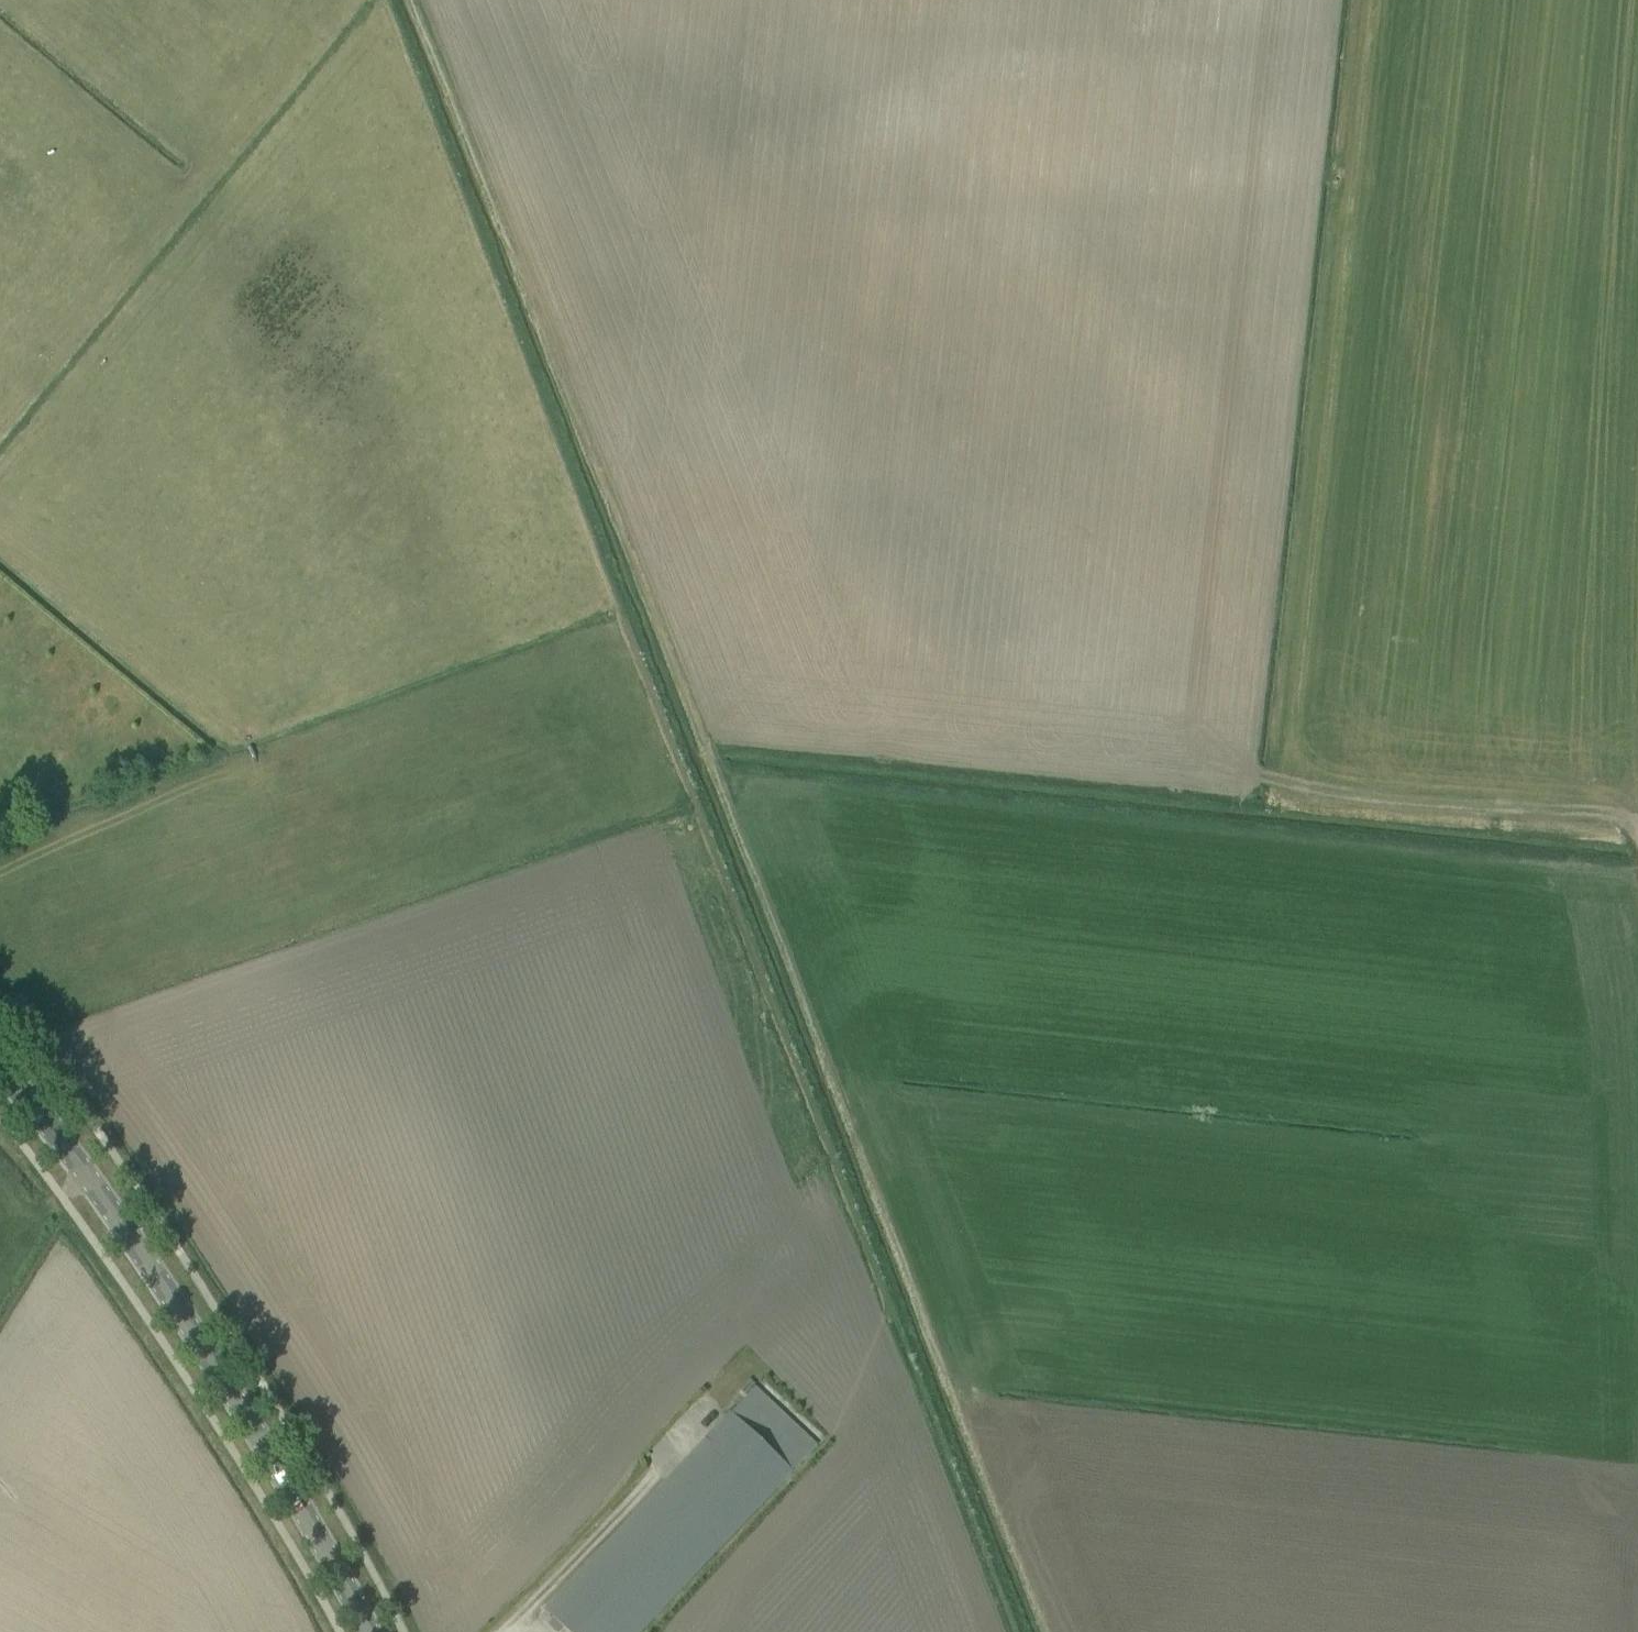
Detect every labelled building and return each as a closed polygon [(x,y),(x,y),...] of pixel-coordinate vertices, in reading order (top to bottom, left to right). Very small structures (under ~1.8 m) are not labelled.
[(544,1610),(567,1631),(640,1631),(641,1631),(701,1568),(817,1445),(814,1442),(778,1408),(773,1403),(761,1392),(756,1387),(730,1414),(729,1412),(544,1610)]
